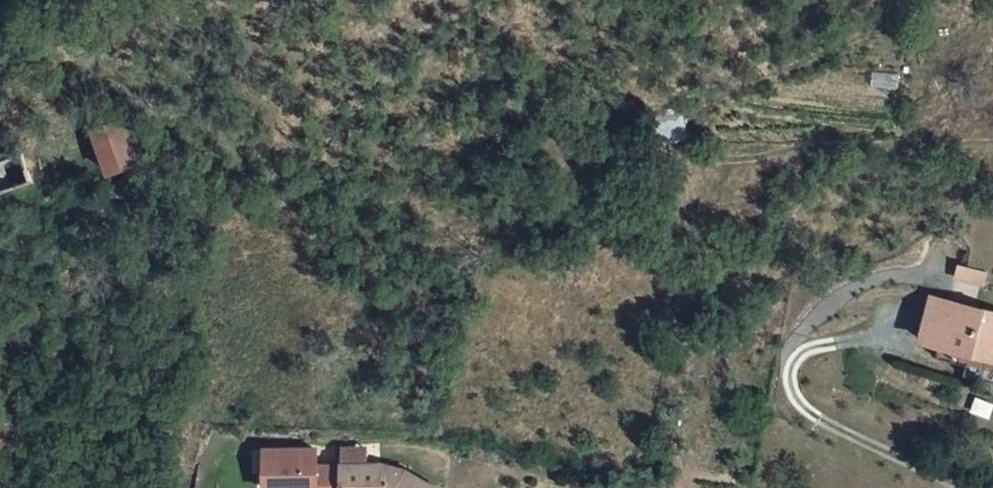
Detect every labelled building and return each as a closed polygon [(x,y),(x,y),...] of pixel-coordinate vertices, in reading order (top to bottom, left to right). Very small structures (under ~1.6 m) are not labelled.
[(130,118),(96,126),(108,177),(142,169),(130,118)] [(955,280),(984,286),(987,271),(958,265),(955,280)] [(939,299),(926,342),(962,352),(966,340),(992,346),(992,315),(939,299)] [(966,340),(962,352),(992,361),(992,346),(966,340)] [(345,445),(345,463),(368,462),(367,444),(345,445)] [(345,463),(318,464),(317,447),(267,448),(268,483),(268,487),(345,487),(345,463)] [(438,487),(408,470),(368,462),(345,463),(345,487),(438,487)]
